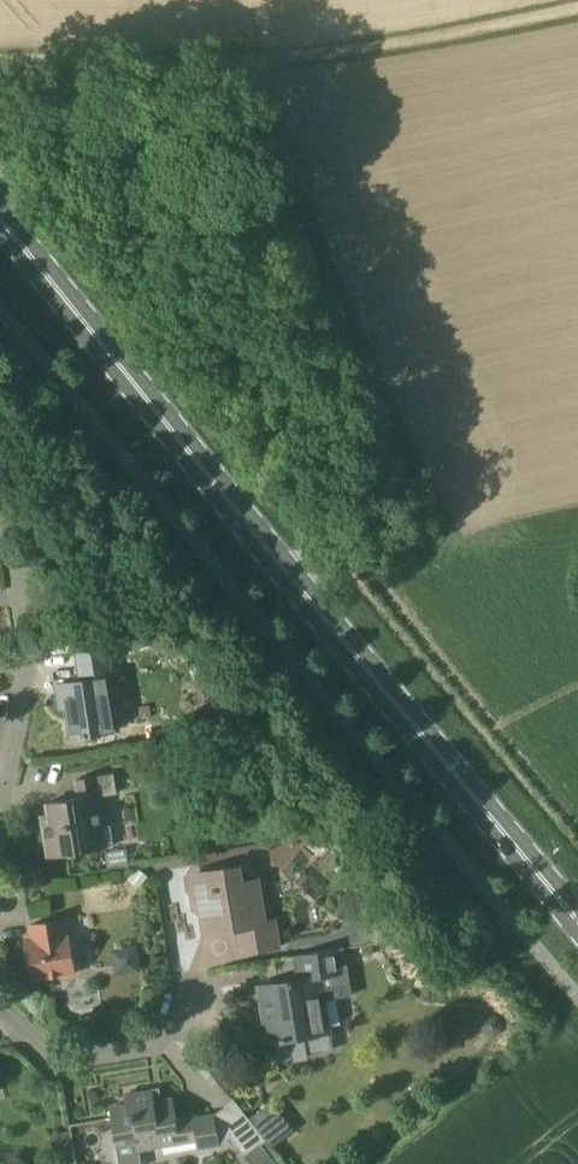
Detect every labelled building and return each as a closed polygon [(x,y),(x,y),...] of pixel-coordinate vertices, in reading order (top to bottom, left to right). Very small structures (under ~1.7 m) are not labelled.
[(174,628),(112,637),(114,651),(176,642),(174,628)] [(60,707),(66,706),(72,738),(115,730),(106,678),(112,677),(108,648),(76,653),(80,680),(56,684),(60,707)] [(99,795),(117,791),(113,772),(76,779),(79,797),(47,802),(50,824),(43,825),(48,856),(108,846),(99,795)] [(150,875),(137,866),(128,879),(140,888),(150,875)] [(195,898),(196,909),(203,914),(206,933),(239,927),(243,953),(279,947),(275,920),(265,922),(258,879),(241,882),(239,866),(211,871),(214,889),(199,892),(195,898)] [(67,918),(30,924),(34,950),(28,951),(32,979),(76,972),(67,918)] [(350,929),(351,937),(365,935),(363,921),(354,921),(350,929)] [(139,941),(112,946),(117,972),(144,967),(139,941)] [(372,956),(374,948),(364,946),(363,955),(372,956)] [(321,976),(342,973),(338,947),(293,955),(297,979),(259,985),(263,1012),(268,1011),(273,1041),(277,1041),(307,1036),(332,1032),(327,995),(324,996),(321,976)] [(498,1018),(491,1017),(485,1022),(485,1028),(488,1033),(495,1035),(500,1032),(502,1024),(498,1018)] [(200,1147),(220,1144),(215,1114),(177,1120),(173,1097),(155,1100),(153,1089),(124,1094),(126,1105),(110,1107),(116,1143),(137,1139),(139,1150),(163,1146),(162,1139),(197,1133),(200,1147)] [(271,1102),(251,1118),(273,1148),(295,1131),(271,1102)] [(231,1137),(245,1154),(261,1142),(262,1144),(266,1141),(251,1121),(231,1137)] [(75,1157),(70,1132),(51,1136),(56,1160),(75,1157)] [(245,1154),(252,1163),(279,1163),(262,1144),(261,1142),(245,1154)]
